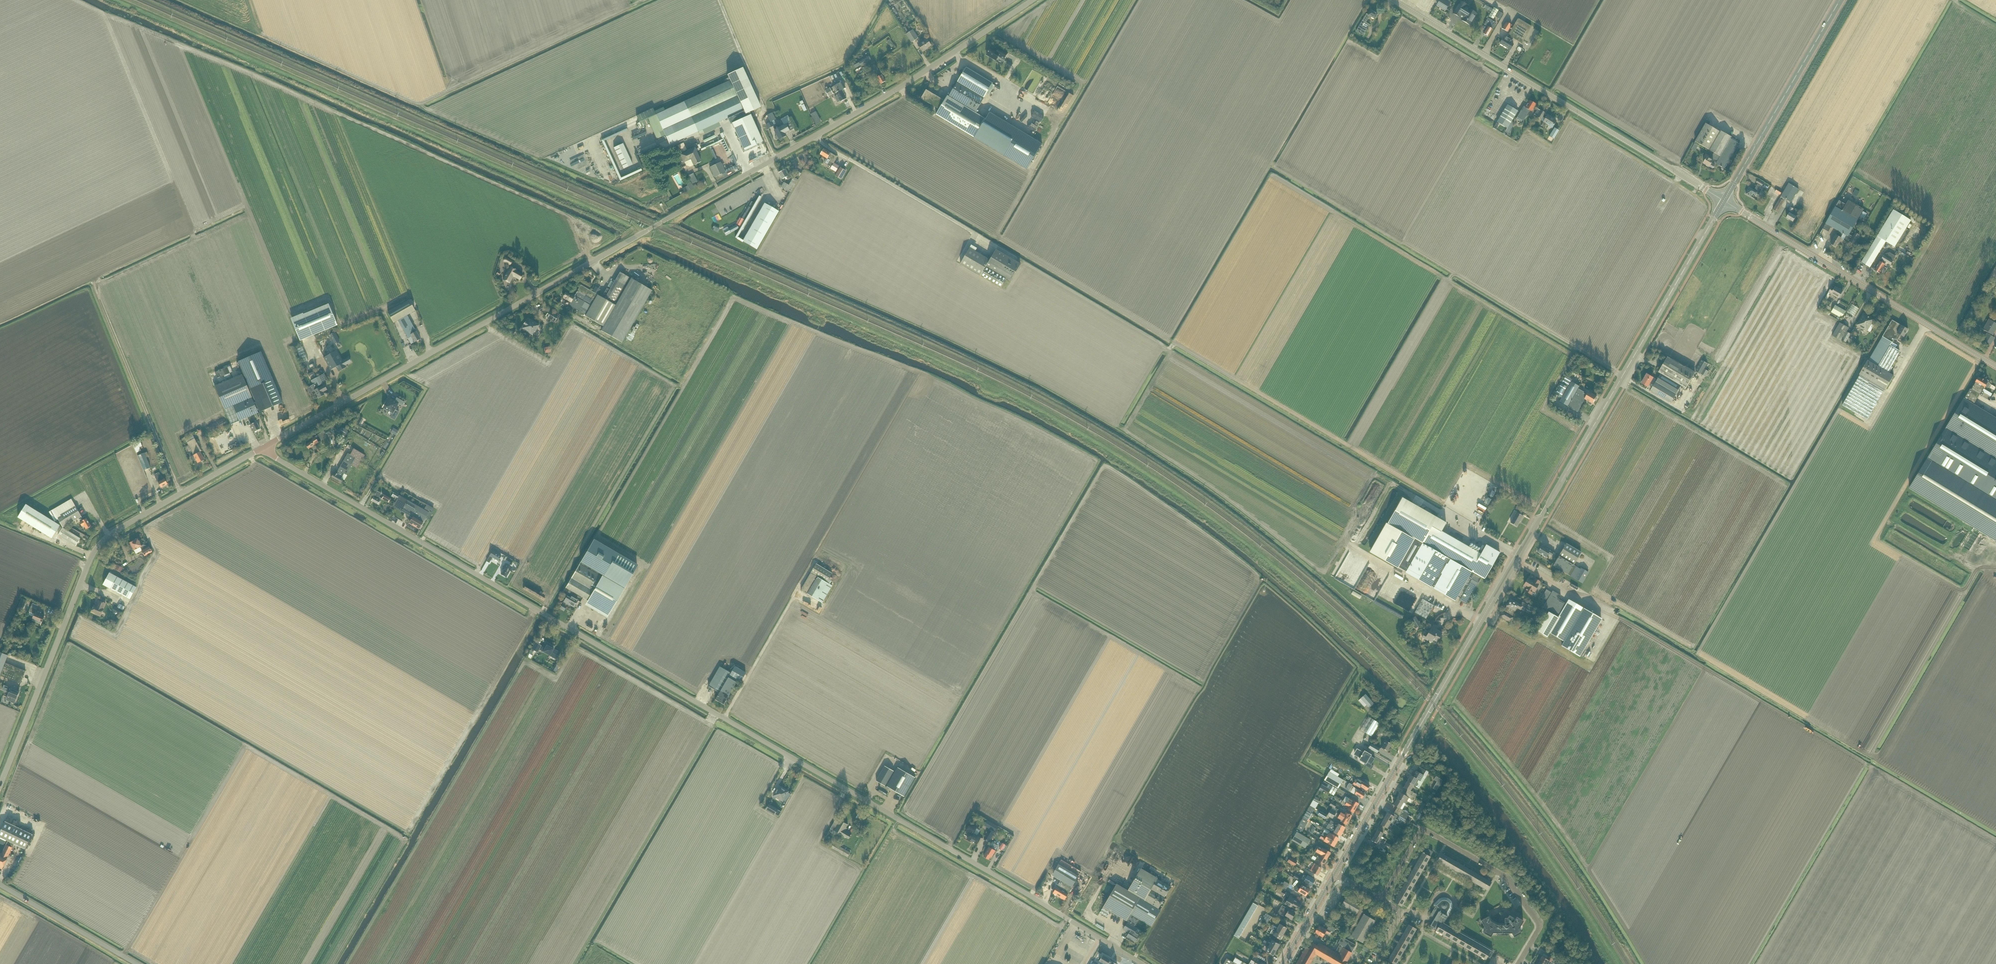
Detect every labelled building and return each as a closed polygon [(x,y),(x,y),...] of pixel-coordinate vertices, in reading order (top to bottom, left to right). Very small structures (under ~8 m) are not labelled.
[(1450,3),(1444,0),(1440,0),(1437,5),(1441,7),(1441,6),(1446,9),(1450,3)] [(1477,14),(1469,9),(1468,9),(1466,7),(1467,5),(1460,1),(1453,13),(1460,17),(1462,18),(1462,20),(1470,25),(1472,21),(1473,22),(1475,18),(1477,14)] [(1499,10),(1497,9),(1494,8),(1489,16),(1494,19),(1499,10)] [(1374,19),(1377,14),(1371,10),(1368,15),(1367,14),(1356,32),(1364,36),(1370,25),(1366,23),(1370,16),(1374,19)] [(1488,27),(1484,34),(1488,37),(1496,23),(1491,20),(1488,18),(1484,25),(1488,27)] [(1513,38),(1522,43),(1532,27),(1518,18),(1512,29),(1510,28),(1512,25),(1506,22),(1502,28),(1508,32),(1508,31),(1510,32),(1507,37),(1504,36),(1500,44),(1510,50),(1514,44),(1511,42),(1513,38)] [(912,43),(919,38),(913,30),(906,34),(912,43)] [(927,38),(918,44),(923,52),(926,50),(926,49),(932,45),(927,38)] [(1008,53),(999,48),(997,52),(991,48),(987,55),(996,60),(999,56),(1004,59),(1008,53)] [(856,68),(871,59),(868,54),(853,63),(856,68)] [(886,81),(883,77),(874,61),(870,64),(877,75),(876,76),(878,80),(881,84),(886,81)] [(763,142),(752,117),(754,116),(752,111),(761,107),(743,67),(727,75),(730,81),(683,102),(661,112),(647,119),(657,139),(665,135),(670,145),(702,130),(704,134),(716,128),(716,127),(720,125),(719,122),(727,119),(730,125),(732,124),(744,151),(763,142)] [(995,85),(993,84),(966,68),(946,101),(944,99),(943,101),(926,91),(921,99),(939,109),(936,115),(975,138),(987,119),(976,113),(987,94),(989,95),(995,85)] [(867,77),(864,72),(858,76),(861,81),(867,77)] [(843,92),(842,90),(846,88),(842,82),(834,87),(837,92),(836,93),(837,95),(835,97),(838,103),(840,101),(841,102),(847,98),(845,95),(846,94),(844,92),(843,92)] [(825,90),(829,97),(834,95),(830,88),(825,90)] [(1530,111),(1531,111),(1536,104),(1530,100),(1525,107),(1524,106),(1517,117),(1518,117),(1516,119),(1519,121),(1521,122),(1523,120),(1530,111)] [(1515,123),(1512,121),(1518,111),(1507,105),(1497,122),(1502,125),(1507,128),(1505,131),(1509,133),(1515,123)] [(1538,109),(1534,115),(1537,116),(1537,117),(1542,119),(1543,117),(1545,119),(1543,122),(1541,125),(1544,127),(1546,124),(1548,125),(1548,126),(1552,128),(1556,121),(1552,118),(1553,117),(1550,116),(1549,117),(1545,114),(1545,113),(1540,110),(1538,109)] [(790,131),(786,124),(791,121),(790,118),(783,122),(784,125),(780,127),(779,124),(774,127),(775,130),(777,135),(776,137),(776,138),(776,139),(777,139),(779,139),(780,139),(786,135),(785,133),(790,131)] [(1027,170),(1042,144),(1039,149),(988,118),(975,138),(1027,170)] [(772,121),(767,124),(769,129),(775,125),(777,124),(774,120),(772,121)] [(1706,123),(1695,142),(1714,153),(1711,158),(1711,159),(1709,158),(1710,156),(1706,154),(1704,158),(1706,160),(1704,163),(1710,167),(1713,168),(1714,168),(1715,166),(1715,164),(1712,163),(1713,160),(1714,161),(1716,162),(1716,163),(1725,169),(1740,143),(1731,138),(1732,137),(1720,130),(1720,131),(1706,123)] [(1554,127),(1549,136),(1554,139),(1559,130),(1554,127)] [(684,143),(678,145),(681,152),(686,149),(684,143)] [(695,148),(691,149),(690,147),(686,149),(688,151),(680,154),(684,162),(685,162),(686,166),(690,167),(694,165),(701,162),(695,148)] [(836,159),(837,157),(824,149),(821,154),(827,158),(824,162),(832,167),(831,169),(837,172),(840,167),(834,163),(836,160),(836,159)] [(641,166),(643,166),(638,155),(632,157),(631,157),(631,159),(636,159),(637,162),(634,164),(636,163),(638,167),(637,167),(631,169),(635,169),(641,166)] [(726,172),(721,162),(709,167),(714,177),(726,172)] [(847,171),(844,169),(841,167),(836,176),(842,179),(847,171)] [(791,178),(786,169),(779,173),(783,179),(787,177),(788,180),(791,178)] [(794,177),(789,185),(784,182),(781,187),(790,193),(793,188),(794,188),(799,180),(794,177)] [(1764,183),(1760,180),(1758,179),(1756,183),(1759,184),(1755,191),(1750,188),(1746,194),(1751,196),(1753,193),(1756,195),(1757,194),(1759,195),(1762,189),(1760,188),(1762,186),(1764,183)] [(1799,189),(1789,183),(1781,196),(1781,197),(1780,198),(1785,201),(1786,199),(1791,202),(1799,189)] [(763,195),(741,238),(743,239),(766,196),(763,195)] [(1785,201),(1780,198),(1773,210),(1778,212),(1785,201)] [(1826,223),(1824,227),(1829,230),(1831,226),(1839,231),(1830,243),(1836,247),(1838,243),(1839,244),(1842,238),(1841,238),(1843,234),(1852,238),(1850,242),(1855,244),(1860,235),(1855,232),(1853,236),(1850,235),(1852,231),(1860,216),(1861,214),(1863,212),(1864,209),(1848,200),(1846,204),(1839,200),(1826,223)] [(764,203),(742,241),(757,249),(779,211),(764,203)] [(1904,242),(1910,231),(1906,228),(1911,221),(1894,210),(1861,262),(1870,267),(1886,242),(1895,247),(1898,242),(1900,244),(1904,242)] [(1797,216),(1790,212),(1786,218),(1793,222),(1797,216)] [(990,260),(976,251),(977,248),(972,245),(970,248),(961,264),(1001,287),(1006,278),(1011,281),(1021,264),(997,249),(990,260)] [(1885,264),(1886,262),(1891,265),(1893,261),(1896,256),(1890,252),(1885,254),(1881,259),(1874,270),(1876,271),(1877,272),(1878,272),(1880,274),(1885,264)] [(510,265),(513,260),(505,256),(503,261),(510,265)] [(510,266),(503,279),(509,283),(513,276),(520,280),(523,275),(516,271),(517,270),(510,266)] [(622,343),(652,291),(620,273),(605,299),(597,295),(599,292),(594,289),(593,292),(581,285),(574,297),(567,292),(564,298),(568,300),(567,301),(566,301),(566,302),(565,302),(565,303),(565,304),(566,304),(567,305),(568,304),(569,305),(586,315),(585,316),(603,326),(601,331),(622,343)] [(1829,292),(1828,294),(1829,295),(1830,293),(1839,298),(1843,291),(1835,286),(1833,290),(1831,289),(1829,292)] [(407,315),(415,311),(409,300),(388,312),(394,323),(398,320),(408,338),(411,336),(415,343),(421,339),(416,331),(413,333),(412,330),(415,329),(407,315)] [(300,341),(337,325),(328,304),(303,314),(303,313),(291,318),(300,341)] [(1846,311),(1836,305),(1832,312),(1842,318),(1846,311)] [(546,316),(555,322),(558,316),(549,311),(546,316)] [(1857,325),(1867,331),(1874,319),(1864,313),(1857,325)] [(535,332),(540,325),(529,318),(526,322),(524,324),(525,324),(522,328),(532,335),(534,332),(535,332)] [(1993,335),(1995,331),(1995,323),(1989,319),(1983,329),(1987,332),(1993,335)] [(1894,375),(1889,372),(1901,351),(1896,348),(1897,345),(1895,344),(1897,340),(1900,335),(1904,337),(1909,329),(1892,320),(1869,361),(1868,360),(1845,402),(1843,405),(1867,420),(1884,391),(1884,392),(1894,375)] [(1849,328),(1840,323),(1832,336),(1842,341),(1842,340),(1845,342),(1850,333),(1847,331),(1849,328)] [(1995,338),(1993,336),(1987,333),(1983,340),(1991,345),(1995,338)] [(343,360),(337,351),(324,358),(330,370),(336,367),(339,371),(346,367),(345,365),(351,362),(348,357),(343,360)] [(242,374),(214,386),(225,409),(229,419),(231,425),(240,421),(247,418),(251,424),(250,425),(254,432),(260,429),(256,421),(255,422),(255,421),(259,419),(257,413),(259,413),(248,387),(249,386),(260,412),(263,411),(283,402),(261,352),(241,360),(238,361),(248,383),(247,384),(242,374)] [(1642,383),(1649,387),(1650,385),(1653,387),(1651,391),(1672,403),(1681,386),(1686,389),(1696,372),(1686,366),(1685,367),(1668,357),(1659,372),(1661,374),(1657,380),(1647,374),(1642,383)] [(1702,360),(1696,371),(1701,375),(1702,374),(1706,377),(1709,372),(1705,369),(1708,363),(1702,360)] [(230,373),(228,367),(219,371),(221,377),(230,373)] [(318,388),(317,387),(323,383),(320,376),(313,379),(315,385),(312,386),(314,390),(316,393),(315,393),(315,395),(316,397),(317,397),(318,396),(319,398),(325,395),(323,392),(327,390),(324,384),(318,388)] [(1597,396),(1589,391),(1587,395),(1584,393),(1584,392),(1579,389),(1580,386),(1572,381),(1573,380),(1566,376),(1556,394),(1562,398),(1560,402),(1578,412),(1585,399),(1588,401),(1588,402),(1590,404),(1591,402),(1593,403),(1595,400),(1596,400),(1598,398),(1597,396)] [(1986,387),(1988,388),(1990,384),(1988,382),(1989,381),(1985,378),(1984,380),(1979,376),(1972,389),(1970,388),(1980,395),(1982,396),(1985,392),(1982,391),(1984,388),(1986,387)] [(1974,404),(1980,395),(1970,388),(1964,398),(1974,404)] [(386,402),(383,407),(393,413),(399,403),(403,406),(405,402),(397,398),(395,401),(389,397),(386,403),(386,402)] [(1974,404),(1964,398),(1946,427),(1995,458),(1995,417),(1974,404)] [(376,410),(373,409),(358,436),(362,438),(358,446),(371,453),(392,415),(378,407),(376,410)] [(308,449),(315,445),(319,452),(331,444),(326,437),(326,434),(333,429),(331,426),(318,434),(321,440),(319,442),(315,436),(311,439),(312,440),(306,445),(308,449)] [(1946,427),(1927,458),(1995,499),(1995,458),(1946,427)] [(342,435),(346,437),(349,432),(343,428),(340,434),(342,435)] [(354,448),(350,454),(356,457),(352,465),(358,468),(365,454),(354,448)] [(144,470),(151,468),(145,453),(137,456),(144,470)] [(335,471),(331,477),(341,483),(344,479),(342,478),(344,474),(347,475),(352,465),(356,457),(350,454),(348,453),(338,471),(337,473),(335,471)] [(1927,458),(1909,488),(1995,541),(1995,540),(1995,499),(1927,458)] [(192,467),(187,469),(188,470),(186,472),(188,475),(191,474),(192,476),(196,473),(192,467)] [(161,488),(168,484),(165,478),(163,479),(161,474),(155,477),(161,488)] [(378,504),(381,498),(379,497),(382,493),(377,491),(372,501),(378,504)] [(399,495),(393,506),(395,508),(397,505),(403,508),(401,511),(412,517),(409,523),(420,529),(423,522),(422,522),(424,518),(425,518),(429,512),(418,506),(399,495)] [(1481,576),(1485,578),(1499,553),(1486,545),(1481,554),(1442,531),(1446,522),(1402,497),(1388,524),(1386,523),(1370,552),(1398,568),(1398,567),(1406,571),(1406,572),(1406,573),(1405,576),(1414,580),(1415,578),(1431,587),(1431,586),(1434,588),(1455,601),(1458,596),(1461,598),(1460,600),(1466,604),(1479,582),(1478,582),(1481,576)] [(102,498),(98,499),(104,515),(106,515),(106,521),(110,519),(107,512),(107,513),(106,509),(106,505),(103,498),(102,498)] [(84,516),(82,517),(82,518),(75,506),(71,499),(49,512),(55,521),(54,522),(26,504),(18,517),(52,538),(60,525),(58,524),(60,522),(63,527),(79,518),(81,522),(83,526),(84,525),(86,528),(91,526),(87,518),(86,518),(85,518),(84,516)] [(1516,512),(1510,522),(1517,526),(1520,521),(1521,521),(1524,516),(1516,512)] [(76,546),(80,538),(63,528),(58,536),(76,546)] [(129,546),(129,547),(130,549),(132,550),(133,549),(134,550),(136,554),(142,551),(144,555),(145,556),(152,551),(149,546),(148,547),(148,546),(143,544),(142,545),(138,538),(130,543),(131,545),(129,546)] [(593,540),(580,563),(581,564),(623,590),(637,566),(593,540)] [(1566,543),(1553,566),(1570,576),(1575,566),(1574,565),(1581,552),(1566,543)] [(1552,556),(1553,553),(1541,546),(1538,552),(1543,555),(1542,555),(1545,557),(1545,556),(1546,557),(1547,556),(1547,557),(1549,554),(1552,556)] [(498,561),(502,556),(492,550),(489,556),(498,561)] [(503,570),(501,574),(506,577),(512,567),(506,563),(502,569),(503,570)] [(581,564),(563,593),(570,597),(573,592),(609,614),(623,590),(581,564)] [(830,579),(832,575),(833,573),(816,564),(801,590),(823,603),(833,586),(830,584),(832,581),(830,579)] [(130,599),(136,587),(109,573),(103,585),(130,599)] [(1524,585),(1527,587),(1525,591),(1531,594),(1532,591),(1534,592),(1538,584),(1540,581),(1535,579),(1533,582),(1528,579),(1524,585)] [(1546,589),(1542,598),(1547,600),(1552,592),(1546,589)] [(1547,615),(1537,632),(1547,637),(1549,633),(1564,642),(1561,646),(1580,656),(1581,654),(1602,619),(1568,599),(1566,604),(1559,599),(1561,595),(1553,590),(1552,592),(1547,600),(1541,611),(1547,615)] [(567,596),(564,601),(567,603),(574,607),(578,600),(574,598),(575,597),(572,595),(571,596),(570,598),(567,596)] [(23,609),(27,600),(22,598),(18,607),(23,609)] [(1422,599),(1415,612),(1426,619),(1434,605),(1422,599)] [(91,612),(101,616),(104,609),(106,603),(99,600),(97,606),(94,605),(91,612)] [(31,606),(29,611),(35,614),(32,620),(41,624),(45,615),(36,611),(37,609),(31,606)] [(1411,619),(1409,620),(1410,621),(1412,625),(1418,621),(1417,619),(1415,616),(1411,619)] [(1425,639),(1426,639),(1431,642),(1433,639),(1437,641),(1442,633),(1439,632),(1440,631),(1436,629),(1438,627),(1434,624),(1429,633),(1427,632),(1426,634),(1424,633),(1422,638),(1423,638),(1424,638),(1424,639),(1425,639)] [(542,647),(541,646),(540,649),(541,650),(540,650),(556,659),(560,652),(553,649),(548,647),(550,644),(546,641),(542,647)] [(541,646),(542,645),(535,642),(531,649),(538,653),(540,649),(541,646)] [(8,655),(0,652),(0,676),(0,675),(21,683),(26,671),(5,663),(8,655)] [(720,666),(708,686),(719,692),(715,699),(723,704),(736,682),(728,677),(729,675),(741,682),(746,672),(735,666),(731,673),(720,666)] [(4,685),(3,690),(9,692),(6,699),(15,703),(20,692),(4,685)] [(1365,694),(1361,698),(1369,707),(1373,703),(1365,694)] [(1372,736),(1380,723),(1369,716),(1361,730),(1372,736)] [(1389,742),(1392,738),(1388,736),(1386,740),(1381,748),(1387,751),(1392,743),(1389,742)] [(1377,753),(1380,748),(1371,743),(1368,748),(1377,753)] [(1368,752),(1363,749),(1361,752),(1357,749),(1354,754),(1360,758),(1359,760),(1365,763),(1364,765),(1365,766),(1371,769),(1373,766),(1371,764),(1375,758),(1370,756),(1371,755),(1368,753),(1368,752)] [(890,789),(885,786),(894,771),(885,766),(876,780),(881,783),(881,787),(878,791),(886,796),(890,789)] [(1353,767),(1351,770),(1364,778),(1366,775),(1372,778),(1375,772),(1365,766),(1362,772),(1353,767)] [(1410,775),(1407,781),(1413,784),(1416,786),(1417,785),(1418,783),(1417,782),(1416,781),(1418,779),(1420,780),(1422,778),(1424,775),(1426,770),(1419,766),(1417,771),(1415,770),(1412,776),(1410,775)] [(916,778),(898,767),(887,786),(905,796),(916,778)] [(1338,776),(1330,771),(1330,772),(1329,771),(1324,780),(1338,788),(1343,780),(1338,776)] [(1363,781),(1361,780),(1357,778),(1353,784),(1359,788),(1360,786),(1367,790),(1370,786),(1363,781)] [(1334,795),(1338,788),(1324,780),(1320,787),(1329,793),(1334,795)] [(1407,781),(1404,787),(1408,789),(1406,792),(1415,797),(1417,795),(1413,792),(1410,790),(1413,784),(1407,781)] [(779,786),(774,796),(783,801),(784,799),(787,801),(790,794),(788,793),(788,791),(779,786)] [(1352,786),(1349,791),(1354,794),(1355,795),(1355,794),(1359,796),(1362,798),(1365,793),(1358,789),(1352,786)] [(1400,792),(1397,798),(1403,802),(1405,803),(1406,804),(1409,798),(1410,798),(1414,801),(1415,797),(1406,792),(1404,795),(1400,792)] [(1356,808),(1359,803),(1349,797),(1346,802),(1356,808)] [(1397,798),(1393,804),(1397,807),(1396,810),(1394,812),(1399,815),(1406,819),(1410,821),(1410,822),(1413,817),(1412,817),(1408,815),(1409,813),(1402,809),(1405,803),(1403,802),(1397,798)] [(1356,808),(1346,802),(1343,800),(1341,803),(1345,806),(1345,805),(1348,807),(1347,809),(1353,813),(1356,808)] [(769,810),(775,814),(778,809),(770,804),(767,809),(769,810)] [(1310,805),(1307,811),(1311,813),(1312,814),(1315,808),(1310,805)] [(1336,812),(1331,809),(1327,815),(1333,819),(1334,816),(1336,812)] [(1349,820),(1352,815),(1346,811),(1344,814),(1341,812),(1342,811),(1338,809),(1336,812),(1349,820)] [(1327,815),(1320,811),(1318,815),(1325,819),(1327,815)] [(1349,820),(1336,812),(1334,816),(1337,818),(1338,817),(1341,820),(1340,821),(1347,825),(1349,820)] [(1388,812),(1384,818),(1390,822),(1395,825),(1398,820),(1395,819),(1397,815),(1393,813),(1392,815),(1388,812)] [(1308,822),(1307,821),(1308,819),(1304,816),(1300,823),(1306,826),(1308,822)] [(1390,822),(1384,818),(1381,824),(1387,828),(1390,822)] [(840,821),(836,819),(831,828),(849,839),(852,834),(845,830),(848,824),(841,820),(840,821)] [(988,820),(986,823),(990,825),(988,827),(990,829),(991,828),(995,831),(998,826),(988,820)] [(1345,827),(1338,823),(1338,824),(1331,820),(1329,823),(1329,824),(1330,824),(1343,831),(1345,827)] [(5,821),(0,832),(0,837),(8,841),(2,853),(0,852),(0,868),(3,869),(14,844),(25,849),(33,834),(5,821)] [(1302,831),(1306,826),(1300,823),(1297,828),(1302,831)] [(1327,825),(1331,828),(1330,830),(1340,836),(1343,831),(1330,824),(1329,824),(1329,823),(1328,823),(1327,825)] [(977,828),(970,824),(966,831),(970,833),(967,838),(977,844),(981,837),(974,833),(977,828)] [(984,839),(988,842),(995,831),(991,828),(990,829),(984,839)] [(1387,839),(1381,836),(1383,833),(1378,829),(1375,835),(1386,841),(1387,839)] [(1336,842),(1339,838),(1332,834),(1333,834),(1329,832),(1328,834),(1324,831),(1322,834),(1336,842)] [(1299,844),(1305,847),(1310,839),(1297,832),(1292,840),(1299,844)] [(1334,846),(1336,842),(1322,834),(1320,838),(1324,840),(1334,846)] [(1386,841),(1375,835),(1371,840),(1380,845),(1382,842),(1385,844),(1386,841)] [(834,840),(831,847),(848,857),(850,852),(840,846),(842,844),(834,840)] [(996,851),(992,848),(993,846),(991,845),(984,856),(989,859),(991,856),(992,856),(994,853),(995,854),(996,851)] [(1314,850),(1316,851),(1327,858),(1331,852),(1325,849),(1322,848),(1317,846),(1314,850)] [(1423,852),(1430,857),(1433,851),(1426,847),(1423,852)] [(1324,864),(1327,858),(1316,851),(1313,856),(1317,858),(1318,856),(1320,857),(1318,860),(1324,864)] [(1297,861),(1291,858),(1290,857),(1287,862),(1295,866),(1297,861)] [(1317,865),(1314,863),(1310,870),(1313,872),(1312,872),(1317,875),(1322,868),(1317,865)] [(1065,900),(1079,875),(1059,864),(1052,875),(1061,880),(1053,893),(1061,897),(1061,898),(1065,900)] [(1162,900),(1170,886),(1140,869),(1128,890),(1117,884),(1103,907),(1135,925),(1137,922),(1139,918),(1144,921),(1151,925),(1160,909),(1161,909),(1165,902),(1162,900)] [(1315,880),(1307,875),(1306,876),(1304,874),(1302,879),(1304,880),(1304,881),(1312,885),(1315,880)] [(1296,887),(1294,890),(1298,892),(1299,891),(1306,895),(1309,889),(1302,885),(1301,885),(1298,883),(1296,887)] [(1096,895),(1098,890),(1091,887),(1089,893),(1096,895)] [(1278,887),(1276,891),(1284,896),(1286,892),(1278,887)] [(1375,926),(1381,915),(1361,904),(1347,895),(1340,907),(1357,917),(1348,933),(1352,935),(1351,936),(1362,942),(1372,925),(1375,926)] [(1404,903),(1406,899),(1398,895),(1396,898),(1404,903)] [(1296,900),(1291,897),(1289,896),(1285,903),(1291,907),(1291,906),(1297,910),(1301,904),(1296,901),(1296,900)] [(1441,921),(1444,923),(1451,910),(1452,909),(1452,908),(1452,906),(1452,905),(1452,904),(1452,903),(1452,902),(1451,901),(1451,900),(1450,900),(1449,899),(1448,898),(1447,898),(1446,897),(1445,897),(1444,897),(1443,897),(1442,897),(1441,898),(1440,898),(1439,899),(1438,900),(1436,902),(1434,903),(1434,904),(1434,905),(1434,906),(1435,907),(1431,914),(1431,915),(1431,916),(1432,916),(1432,917),(1433,916),(1434,918),(1432,922),(1430,926),(1436,929),(1441,921)] [(1402,906),(1404,903),(1396,898),(1394,902),(1402,906)] [(1291,919),(1291,918),(1292,919),(1295,913),(1291,910),(1289,909),(1282,905),(1278,913),(1287,918),(1287,917),(1291,919)] [(1510,913),(1508,916),(1507,917),(1504,917),(1504,921),(1508,921),(1509,923),(1507,925),(1497,925),(1490,921),(1488,916),(1481,920),(1486,928),(1483,932),(1490,937),(1493,933),(1511,933),(1514,937),(1521,933),(1519,928),(1523,920),(1516,916),(1516,917),(1510,914),(1510,913)] [(1445,923),(1444,923),(1441,921),(1436,929),(1437,929),(1436,931),(1439,933),(1445,923)] [(1128,922),(1124,928),(1130,931),(1127,936),(1136,941),(1136,940),(1137,940),(1138,940),(1139,939),(1139,937),(1138,937),(1139,935),(1141,931),(1137,929),(1137,928),(1134,926),(1128,922)] [(1272,926),(1284,933),(1287,928),(1280,923),(1278,927),(1273,925),(1272,926)] [(1448,925),(1447,925),(1445,923),(1439,933),(1443,935),(1448,925)] [(1323,927),(1322,927),(1319,925),(1315,932),(1323,936),(1325,932),(1328,934),(1329,932),(1330,931),(1333,932),(1334,929),(1329,926),(1327,929),(1323,927)] [(1452,927),(1450,927),(1448,925),(1443,935),(1446,937),(1452,927)] [(1280,939),(1284,933),(1272,926),(1271,929),(1272,930),(1271,933),(1273,935),(1280,939)] [(1450,939),(1455,930),(1452,927),(1446,937),(1450,939)] [(1453,941),(1459,932),(1455,930),(1450,939),(1453,941)] [(1457,943),(1462,934),(1459,932),(1453,941),(1457,943)] [(1460,945),(1466,936),(1462,934),(1457,943),(1460,945)] [(1464,947),(1469,938),(1466,936),(1460,945),(1464,947)] [(1315,954),(1333,963),(1346,963),(1348,960),(1347,960),(1351,953),(1351,952),(1355,945),(1341,937),(1338,943),(1339,944),(1335,952),(1319,942),(1317,945),(1313,943),(1310,948),(1306,946),(1296,963),(1309,963),(1315,954)] [(1468,949),(1473,940),(1469,938),(1464,947),(1468,949)] [(1263,942),(1276,950),(1279,944),(1272,940),(1270,943),(1264,940),(1263,942)] [(1471,951),(1476,942),(1473,940),(1468,949),(1471,951)] [(1273,955),(1276,950),(1263,942),(1262,944),(1267,947),(1266,951),(1273,955)] [(1475,953),(1480,944),(1476,942),(1471,951),(1475,953)] [(1478,955),(1483,946),(1480,944),(1475,953),(1478,955)] [(1482,957),(1487,948),(1483,946),(1478,955),(1482,957)] [(1485,959),(1490,950),(1487,948),(1482,957),(1485,959)] [(1264,963),(1266,961),(1264,960),(1266,957),(1259,953),(1257,956),(1260,958),(1258,960),(1257,959),(1255,963),(1265,963),(1264,963)] [(1398,961),(1400,957),(1392,953),(1390,956),(1398,961)] [(1099,960),(1105,963),(1117,963),(1107,957),(1103,954),(1099,960)] [(1555,960),(1554,959),(1555,957),(1552,955),(1550,957),(1548,956),(1546,958),(1542,956),(1541,957),(1540,956),(1538,960),(1545,963),(1553,963),(1555,960)]
